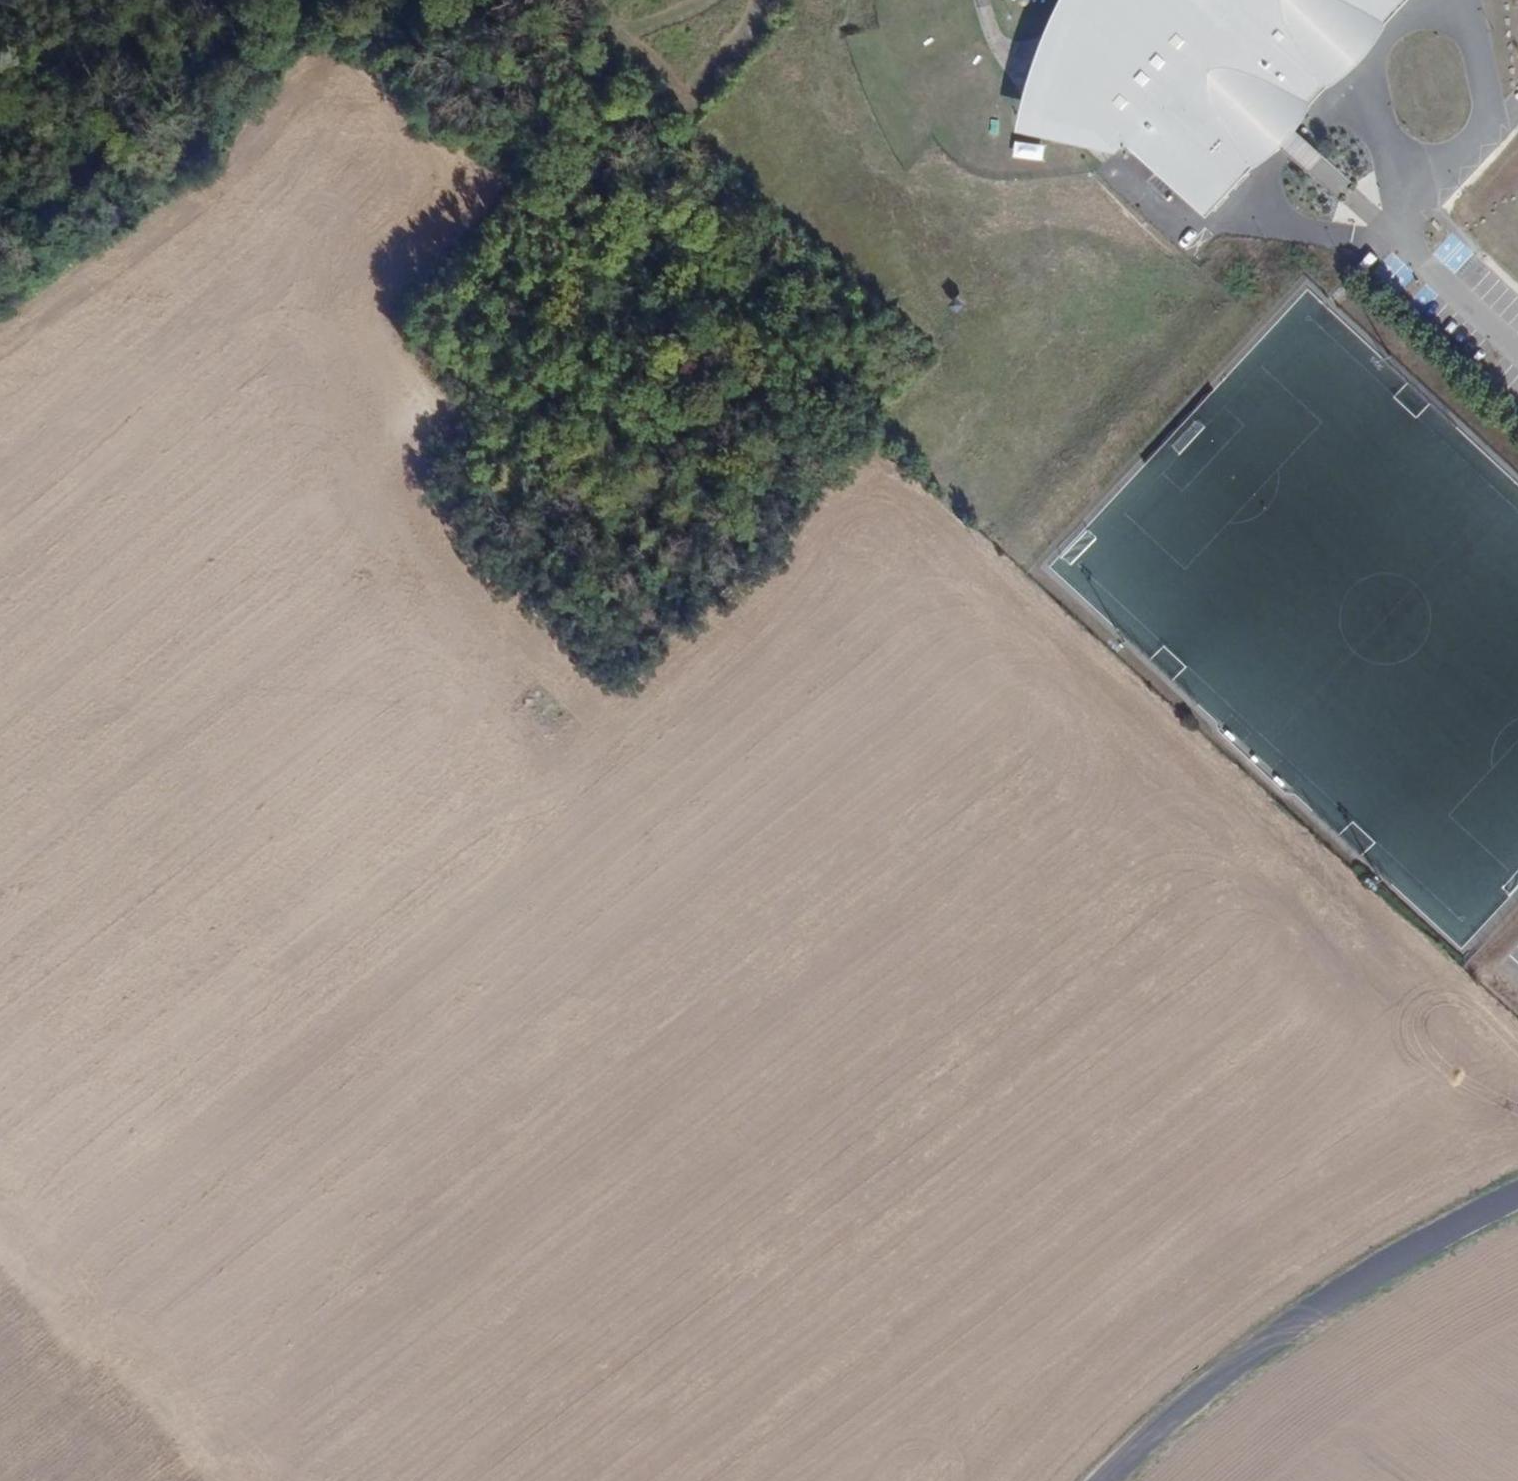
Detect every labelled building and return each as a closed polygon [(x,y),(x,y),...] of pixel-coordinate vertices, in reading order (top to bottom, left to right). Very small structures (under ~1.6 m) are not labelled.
[(1188,195),(1370,0),(1089,0),(1076,25),(1058,70),(1045,116),(1094,135),(1120,147),(1128,139),(1188,195)] [(1293,129),(1280,142),(1309,170),(1321,156),(1293,129)]
